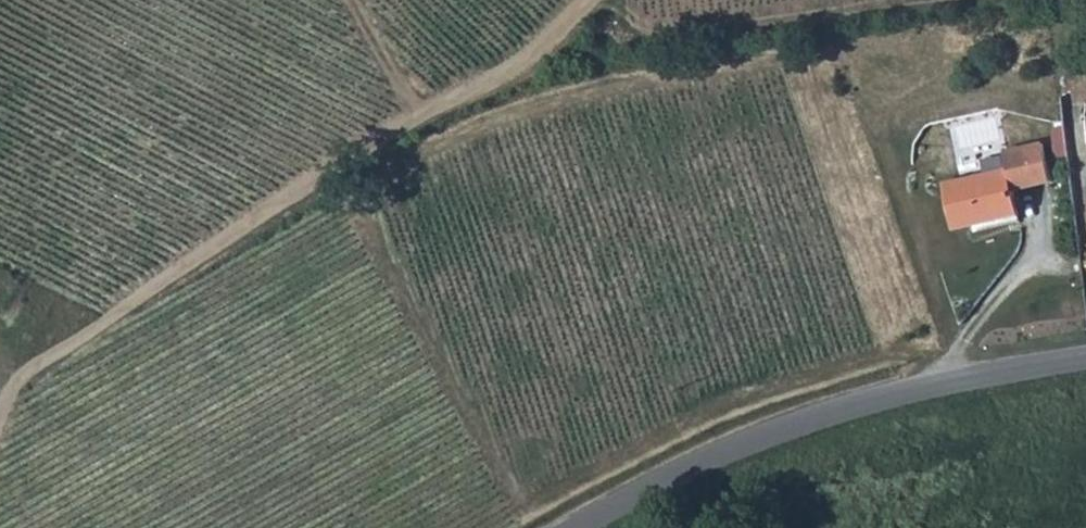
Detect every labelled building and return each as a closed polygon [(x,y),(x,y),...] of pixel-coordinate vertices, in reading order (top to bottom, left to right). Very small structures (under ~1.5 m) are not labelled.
[(1014,174),(950,188),(959,234),(1025,217),(1014,174)]
